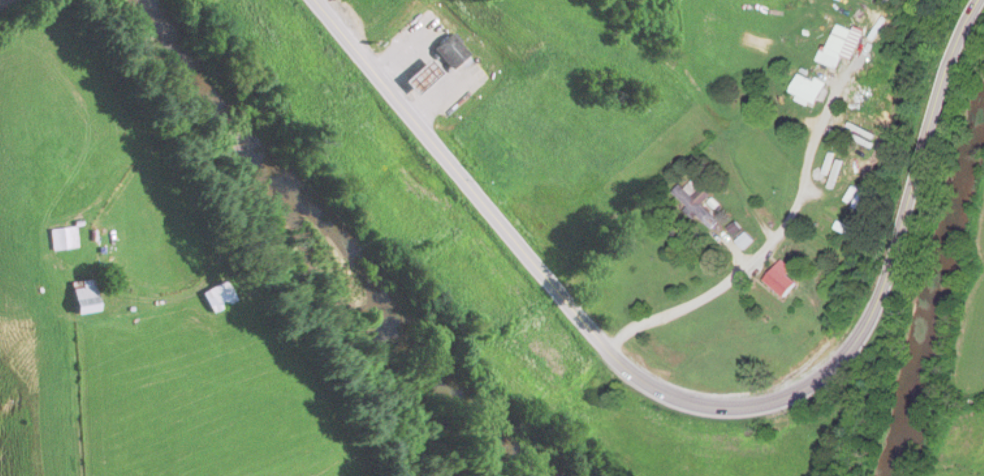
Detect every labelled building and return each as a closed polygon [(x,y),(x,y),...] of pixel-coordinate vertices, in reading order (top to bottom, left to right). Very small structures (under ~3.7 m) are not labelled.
[(844,72),(860,33),(839,25),(823,63),(844,72)] [(434,50),(454,71),(471,55),(451,34),(434,50)] [(831,85),(804,74),(794,97),(821,109),(831,85)] [(688,190),(683,186),(676,194),(716,229),(721,223),(703,207),(713,195),(704,187),(696,180),(688,190)] [(78,250),(77,228),(51,230),(52,252),(78,250)] [(756,242),(749,234),(740,242),(747,250),(756,242)] [(798,271),(785,262),(770,283),(792,299),(803,284),(793,277),(798,271)] [(241,301),(230,281),(204,295),(215,315),(241,301)] [(76,282),(76,314),(99,314),(99,282),(76,282)]
